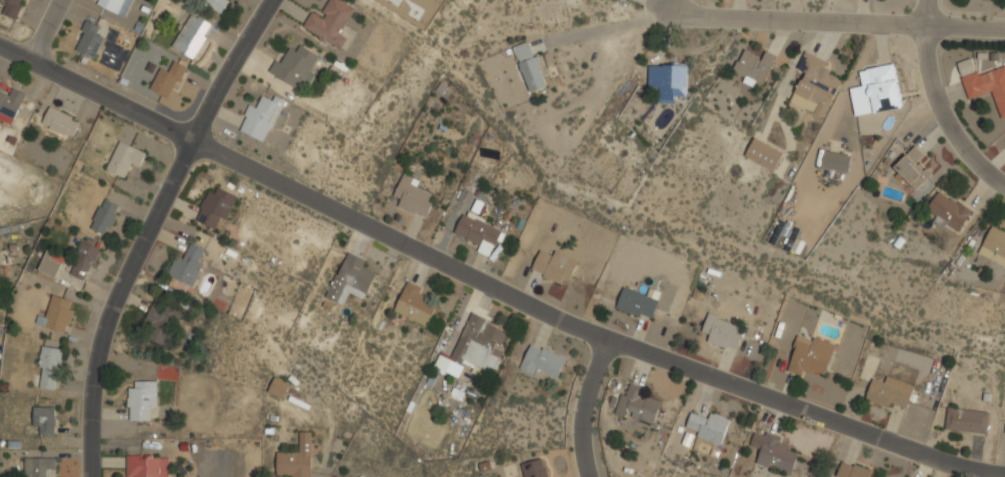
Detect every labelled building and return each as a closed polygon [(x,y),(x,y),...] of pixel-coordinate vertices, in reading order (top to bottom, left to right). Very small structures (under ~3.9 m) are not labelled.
[(3,13),(16,19),(24,0),(2,0),(8,3),(3,13)] [(95,3),(126,17),(134,0),(96,0),(95,3)] [(201,1),(219,12),(226,0),(202,0),(201,1)] [(302,29),(340,48),(346,36),(341,33),(355,6),(344,0),(329,0),(321,16),(311,11),(302,29)] [(173,48),(194,58),(211,23),(190,13),(173,48)] [(94,58),(107,29),(87,20),(74,49),(94,58)] [(528,92),(547,87),(532,40),(514,46),(528,92)] [(269,72),(298,89),(303,80),(306,82),(320,57),(300,45),(296,52),(289,48),(281,62),(277,59),(269,72)] [(831,62),(804,50),(796,70),(803,73),(791,102),(826,117),(842,79),(827,73),(831,62)] [(775,55),(765,52),(763,58),(742,51),(734,71),(745,75),(743,78),(764,86),(775,55)] [(187,67),(175,61),(170,70),(161,66),(150,89),(170,99),(187,67)] [(648,88),(658,88),(658,101),(675,101),(675,95),(687,95),(687,63),(648,63),(648,88)] [(850,88),(854,115),(904,108),(897,63),(859,68),(862,86),(850,88)] [(968,98),(993,91),(1000,118),(1004,117),(1004,64),(961,76),(968,98)] [(14,120),(27,95),(9,86),(5,94),(0,91),(0,113),(14,120)] [(263,95),(258,107),(250,104),(239,131),(266,142),(284,99),(275,95),(273,99),(263,95)] [(81,122),(51,105),(42,122),(72,138),(81,122)] [(783,153),(755,137),(744,155),(773,171),(783,153)] [(106,168),(124,177),(130,166),(136,170),(145,152),(120,140),(106,168)] [(930,160),(916,145),(894,167),(916,189),(933,173),(925,165),(930,160)] [(852,154),(824,149),(821,168),(848,173),(852,154)] [(393,195),(401,199),(398,206),(424,219),(436,196),(418,187),(420,181),(404,173),(393,195)] [(219,231),(237,196),(214,184),(195,218),(219,231)] [(926,209),(937,216),(935,218),(958,233),(972,212),(938,191),(926,209)] [(89,226),(104,235),(121,207),(105,198),(89,226)] [(454,234),(478,243),(475,250),(491,256),(501,229),(462,214),(454,234)] [(1004,265),(1004,224),(1001,232),(990,227),(978,253),(1004,265)] [(87,282),(104,248),(83,239),(67,272),(87,282)] [(168,276),(193,285),(207,249),(190,242),(184,258),(176,255),(168,276)] [(65,256),(46,249),(39,270),(58,277),(65,256)] [(552,255),(539,250),(531,272),(560,283),(563,277),(570,280),(578,259),(554,250),(552,255)] [(326,298),(343,305),(348,292),(364,298),(375,273),(364,268),(367,260),(346,251),(326,298)] [(427,325),(435,306),(421,300),(425,290),(406,282),(394,311),(427,325)] [(616,308),(651,320),(659,299),(623,286),(616,308)] [(37,323),(66,333),(77,302),(53,294),(45,317),(40,315),(37,323)] [(139,334),(166,345),(179,313),(153,302),(139,334)] [(745,328),(709,312),(700,333),(708,336),(707,340),(735,352),(745,328)] [(511,330),(470,313),(445,371),(459,377),(462,368),(490,380),(511,330)] [(826,375),(836,344),(814,337),(812,343),(797,338),(786,372),(802,377),(805,368),(826,375)] [(554,382),(566,359),(532,342),(520,365),(554,382)] [(38,374),(33,373),(31,386),(56,389),(62,349),(42,346),(38,374)] [(866,397),(905,411),(914,386),(886,375),(883,383),(873,379),(866,397)] [(284,398),(290,382),(275,376),(268,392),(284,398)] [(129,381),(129,420),(155,420),(155,381),(129,381)] [(622,391),(615,413),(653,425),(660,402),(641,396),(644,387),(631,383),(628,393),(622,391)] [(55,406),(34,406),(34,433),(55,433),(55,406)] [(989,412),(948,407),(945,429),(987,434),(989,412)] [(708,418),(690,413),(685,433),(722,443),(729,418),(709,412),(708,418)] [(311,432),(300,432),(300,452),(277,452),(277,475),(292,475),(292,476),(311,476),(311,432)] [(792,475),(801,447),(754,433),(750,446),(760,450),(756,464),(792,475)] [(126,455),(126,476),(167,476),(168,455),(126,455)] [(45,471),(54,471),(54,457),(24,457),(24,476),(45,476),(45,471)] [(543,458),(522,462),(525,476),(547,476),(543,458)] [(871,471),(844,459),(836,476),(868,476),(871,471)]
